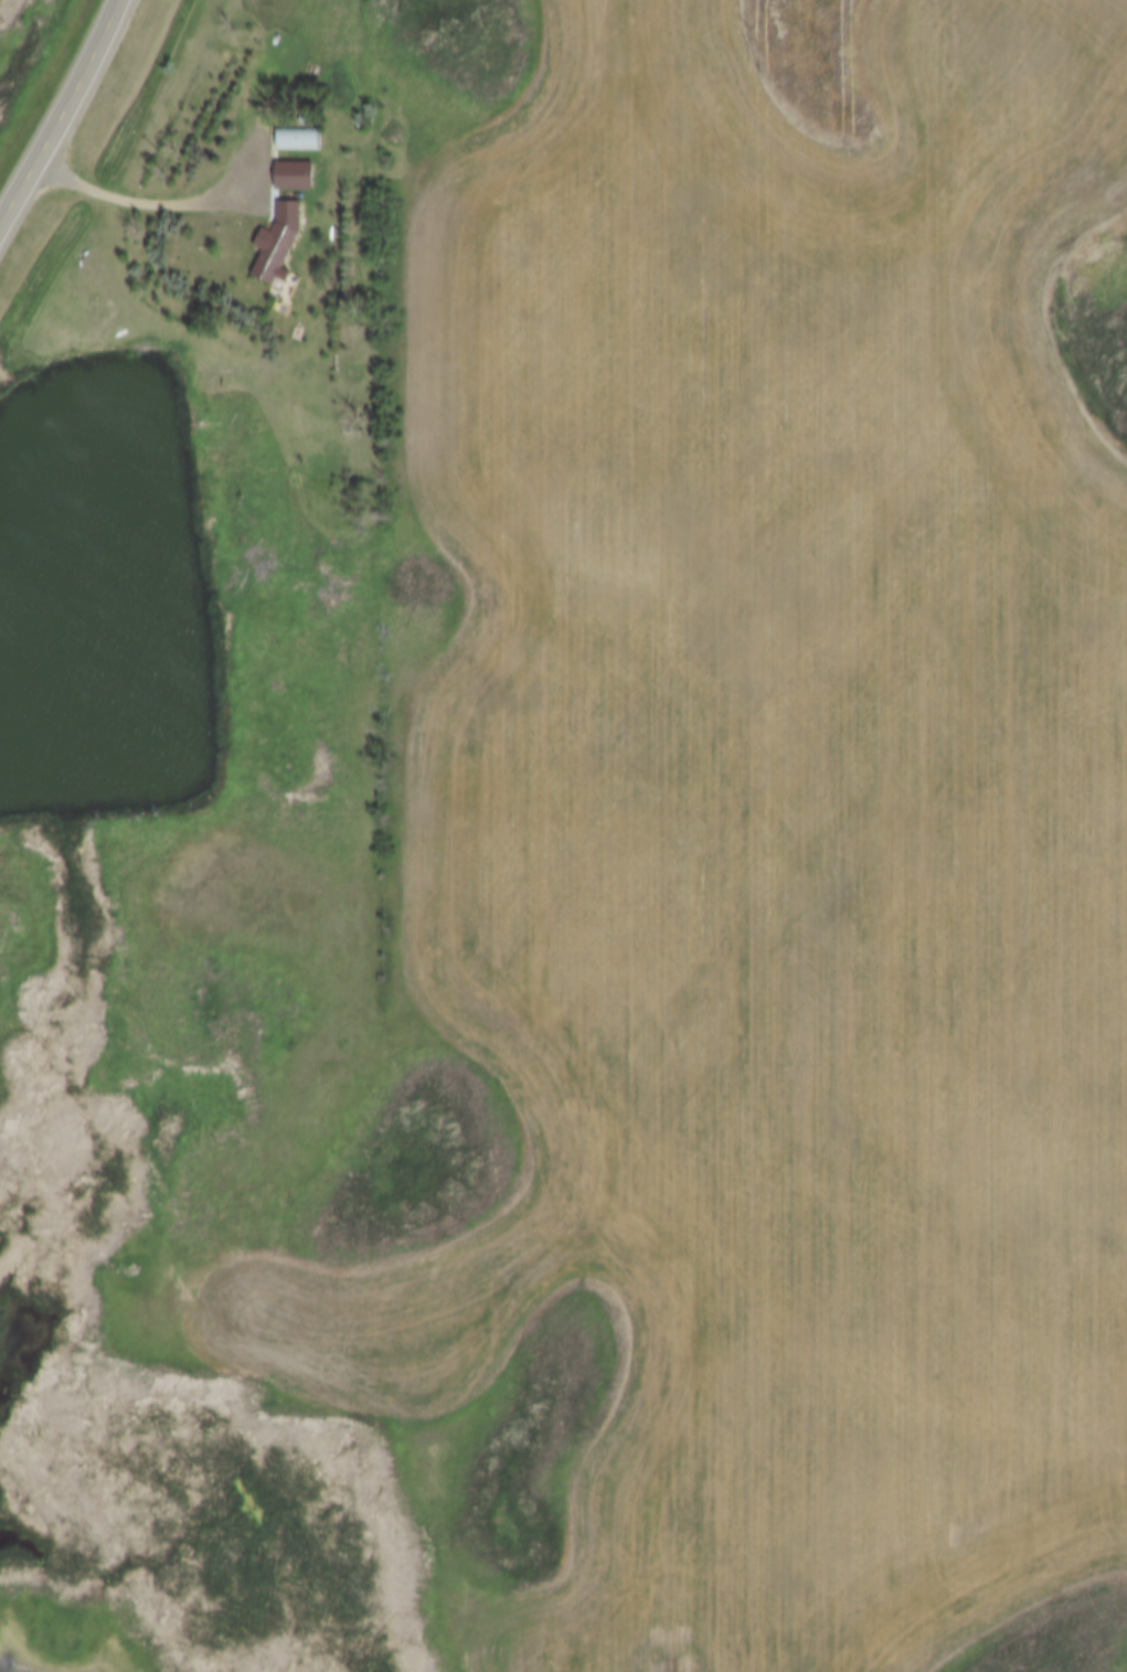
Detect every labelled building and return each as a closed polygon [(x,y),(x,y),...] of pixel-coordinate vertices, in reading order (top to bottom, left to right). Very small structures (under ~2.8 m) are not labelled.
[(277,132),(318,132),(318,152),(277,152),(277,132)] [(277,164),(312,164),(312,192),(278,192),(277,164)] [(280,280),(276,288),(253,277),(264,253),(255,248),(265,227),(275,232),(278,225),(278,203),(304,203),(305,232),(286,267),(295,271),(289,284),(280,280)]
